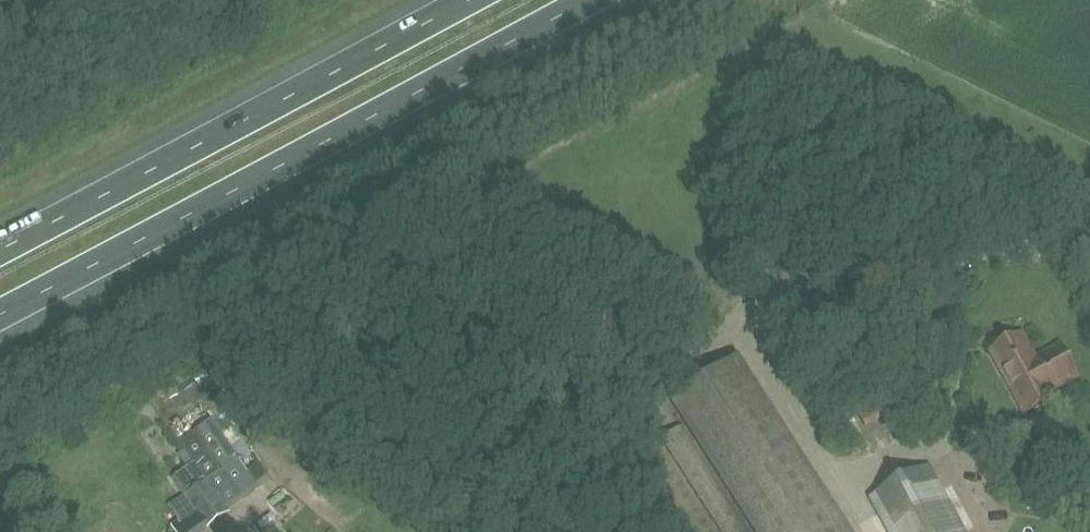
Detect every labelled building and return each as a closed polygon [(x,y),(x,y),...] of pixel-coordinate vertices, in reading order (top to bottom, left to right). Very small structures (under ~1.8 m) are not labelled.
[(991,352),(1026,417),(1057,401),(1052,391),(1078,378),(1061,347),(1035,361),(1022,336),(991,352)] [(846,529),(738,360),(672,402),(755,531),(842,531),(846,529)] [(866,430),(905,406),(892,384),(852,408),(866,430)] [(688,531),(747,531),(680,428),(638,455),(688,531)] [(221,469),(220,469),(194,433),(179,443),(194,464),(206,481),(216,495),(195,510),(207,528),(230,512),(228,510),(243,500),(221,469)] [(930,467),(870,500),(887,531),(965,531),(930,467)] [(185,497),(195,510),(216,495),(206,481),(185,497)] [(288,499),(279,506),(284,513),(288,509),(286,507),(291,504),(288,499)]
